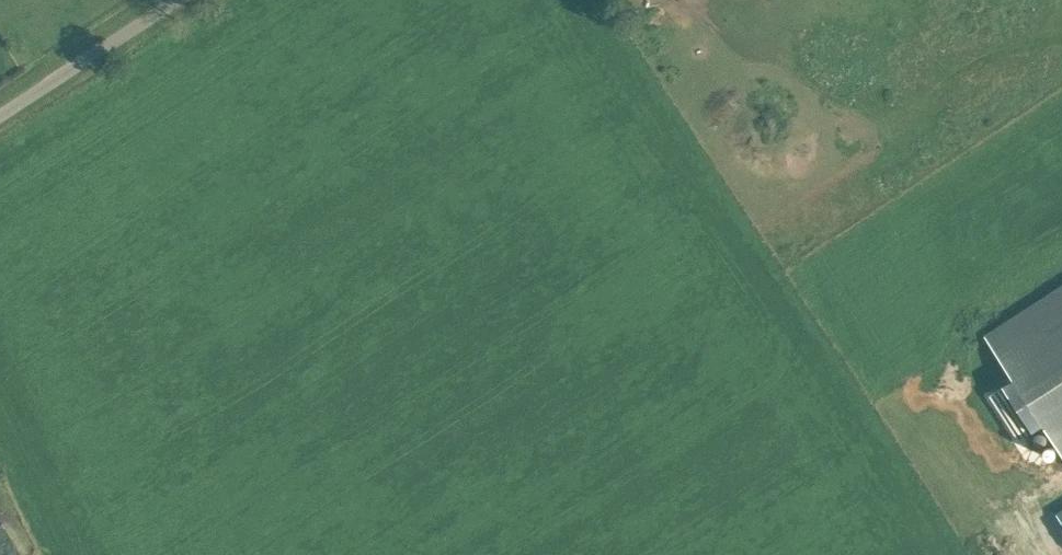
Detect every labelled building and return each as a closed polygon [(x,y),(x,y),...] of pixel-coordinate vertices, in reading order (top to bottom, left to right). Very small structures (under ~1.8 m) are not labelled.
[(984,335),(1011,376),(987,391),(1018,439),(1042,423),(1061,454),(1061,284),(984,335)] [(21,554),(7,529),(0,533),(0,554),(20,554),(21,554)]
